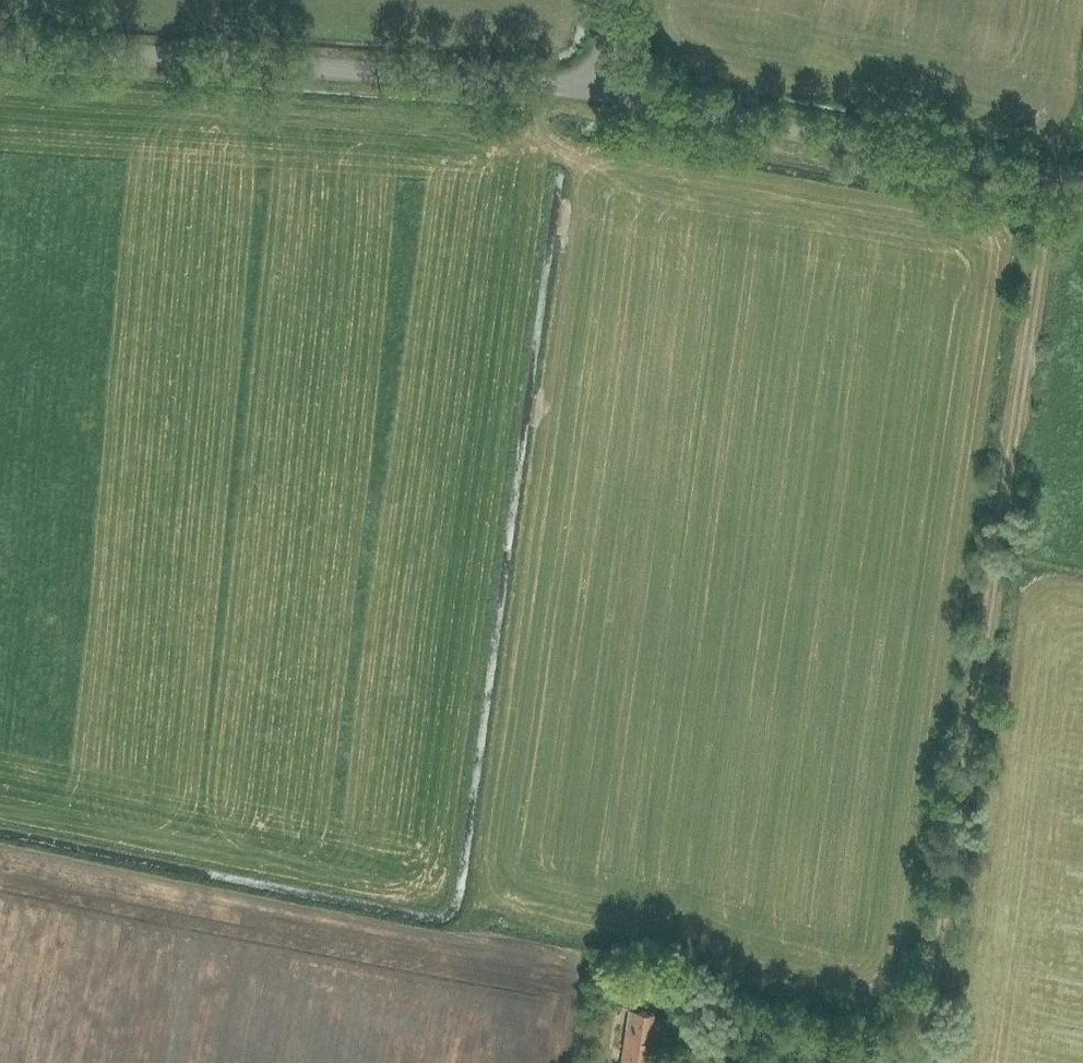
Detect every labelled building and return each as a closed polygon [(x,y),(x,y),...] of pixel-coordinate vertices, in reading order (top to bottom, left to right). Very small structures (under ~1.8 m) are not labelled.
[(657,1020),(653,1019),(654,1013),(630,1010),(622,1062),(651,1062),(657,1020)]
